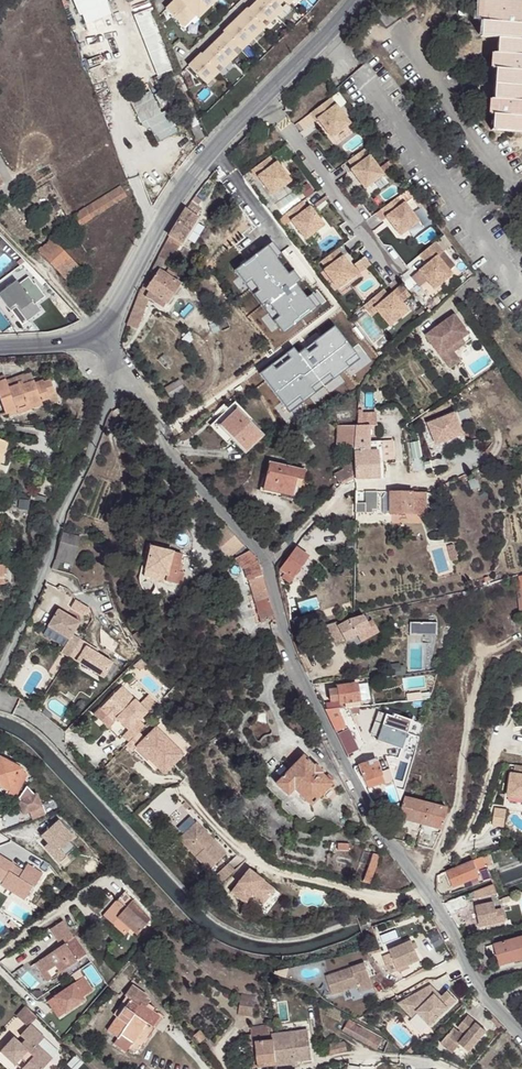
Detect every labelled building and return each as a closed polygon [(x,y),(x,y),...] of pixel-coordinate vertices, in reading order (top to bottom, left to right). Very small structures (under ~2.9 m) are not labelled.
[(83,26),(111,16),(104,0),(72,0),(83,26)] [(165,9),(182,26),(209,0),(174,0),(165,9)] [(249,8),(248,7),(223,31),(225,32),(202,53),(201,52),(188,64),(205,81),(217,69),(215,67),(219,63),(222,65),(235,52),(233,50),(238,45),(240,48),(265,24),(263,22),(267,18),(269,20),(283,7),(281,5),(285,0),(287,3),(290,0),(258,0),(249,8)] [(476,20),(480,20),(479,36),(497,37),(518,39),(519,23),(521,23),(521,16),(521,0),(478,0),(476,20)] [(178,68),(154,8),(135,15),(159,76),(178,68)] [(493,83),(521,86),(521,39),(518,39),(497,37),(495,53),(492,53),(491,67),(494,68),(493,83)] [(363,64),(341,84),(353,96),(374,77),(363,64)] [(493,83),(492,99),(488,99),(487,113),(492,114),(490,129),(521,132),(521,86),(493,83)] [(147,121),(150,129),(158,143),(177,133),(166,111),(161,113),(150,92),(130,102),(141,124),(147,121)] [(330,99),(309,115),(314,122),(317,121),(330,139),(349,124),(330,99)] [(364,150),(347,162),(353,169),(351,171),(365,189),(383,175),(364,150)] [(269,158),(249,173),(255,181),(258,178),(272,196),(290,182),(276,164),(274,165),(269,158)] [(162,259),(166,261),(199,210),(196,206),(200,201),(195,197),(194,196),(189,201),(170,229),(157,256),(162,259)] [(397,198),(380,210),(400,236),(418,222),(404,203),(402,205),(397,198)] [(23,210),(31,204),(28,199),(19,205),(23,210)] [(80,224),(103,210),(97,200),(74,215),(80,224)] [(302,203),(286,215),(305,241),(324,227),(309,208),(307,210),(302,203)] [(434,243),(442,252),(451,244),(443,235),(434,243)] [(40,250),(70,281),(82,269),(53,238),(40,250)] [(434,243),(418,256),(427,265),(412,278),(420,287),(427,281),(434,289),(452,274),(448,270),(437,257),(442,252),(434,243)] [(308,279),(294,261),(285,268),(268,244),(251,257),(277,292),(294,279),(299,285),(308,279)] [(219,261),(213,266),(241,301),(257,289),(224,247),(213,255),(219,261)] [(337,250),(321,263),(335,281),(333,283),(338,290),(357,276),(337,250)] [(437,257),(448,270),(454,265),(442,252),(437,257)] [(198,267),(202,273),(213,266),(219,261),(213,255),(198,267)] [(157,264),(159,265),(162,259),(157,256),(153,262),(157,264)] [(369,264),(364,257),(354,265),(360,273),(370,265),(369,264)] [(151,267),(156,270),(157,269),(159,265),(157,264),(153,262),(151,267)] [(141,288),(144,290),(157,271),(156,270),(151,267),(141,288)] [(157,271),(144,290),(159,299),(165,302),(176,284),(157,271)] [(0,292),(0,300),(8,310),(15,304),(28,322),(42,311),(36,304),(44,298),(34,284),(33,285),(27,277),(18,284),(15,281),(0,292)] [(402,286),(393,294),(400,303),(410,295),(402,286)] [(383,290),(364,307),(370,314),(375,309),(378,313),(390,327),(408,312),(400,303),(393,294),(389,297),(383,290)] [(129,315),(125,327),(132,331),(146,299),(141,296),(138,295),(132,308),(129,315)] [(440,327),(429,336),(446,359),(468,343),(475,338),(457,315),(445,323),(440,327)] [(468,343),(446,359),(452,368),(463,361),(459,356),(471,347),(468,343)] [(172,366),(164,356),(158,362),(166,371),(172,366)] [(19,391),(34,386),(31,377),(7,385),(9,392),(18,389),(19,391)] [(183,391),(178,383),(166,391),(173,399),(183,391)] [(34,386),(19,391),(18,389),(9,392),(7,385),(0,387),(0,404),(5,418),(17,414),(16,411),(24,408),(25,411),(41,405),(49,403),(56,400),(50,385),(43,387),(43,385),(35,388),(34,386)] [(58,406),(56,400),(49,403),(51,409),(58,406)] [(221,415),(211,424),(220,425),(237,409),(236,407),(235,402),(221,415)] [(238,406),(235,402),(236,407),(237,409),(248,423),(251,419),(238,406)] [(43,410),(41,405),(25,411),(24,408),(16,411),(17,414),(18,418),(43,410)] [(220,425),(232,437),(244,451),(260,436),(248,423),(237,409),(220,425)] [(362,409),(357,409),(356,425),(368,425),(376,424),(376,412),(362,412),(362,409)] [(454,416),(427,426),(435,447),(462,437),(454,416)] [(220,425),(211,424),(226,442),(232,437),(220,425)] [(355,447),(356,426),(349,425),(338,424),(336,446),(355,447)] [(368,425),(356,425),(356,426),(355,447),(354,461),(354,476),(382,477),(381,442),(369,442),(369,440),(368,425)] [(311,443),(299,429),(292,434),(303,448),(311,443)] [(421,464),(418,442),(411,444),(415,468),(422,466),(425,472),(431,471),(430,462),(421,464)] [(342,471),(354,461),(354,458),(340,465),(342,471)] [(332,479),(340,487),(354,476),(354,461),(342,471),(332,479)] [(292,498),(294,490),(297,480),(302,482),(305,472),(270,463),(263,487),(281,492),(280,494),(292,498)] [(297,480),(294,490),(300,492),(300,490),(302,482),(297,480)] [(354,504),(353,511),(371,511),(371,508),(376,508),(376,490),(373,490),(366,490),(364,490),(364,501),(354,502),(354,504)] [(391,502),(391,490),(383,490),(383,497),(383,510),(391,511),(391,502)] [(424,491),(412,490),(391,490),(391,502),(391,511),(392,512),(406,511),(426,511),(424,491)] [(54,563),(52,567),(57,569),(60,562),(72,565),(80,540),(80,537),(64,532),(61,541),(54,563)] [(165,574),(163,580),(174,582),(181,553),(149,545),(143,569),(165,574)] [(296,547),(294,549),(280,568),(287,573),(285,577),(289,580),(308,556),(296,547)] [(262,622),(275,618),(257,559),(248,550),(241,553),(235,556),(243,566),(248,579),(249,579),(262,622)] [(454,551),(448,553),(451,563),(457,562),(454,551)] [(142,575),(163,580),(165,574),(143,569),(142,575)] [(80,624),(59,610),(48,627),(69,640),(61,653),(68,658),(69,658),(80,641),(72,636),(80,624)] [(334,623),(333,621),(326,624),(333,639),(340,636),(342,640),(355,634),(369,629),(367,623),(371,620),(368,616),(364,618),(363,615),(341,620),(334,623)] [(376,634),(371,620),(367,623),(369,629),(355,634),(358,642),(376,634)] [(438,622),(410,622),(411,635),(438,635),(438,622)] [(144,649),(151,643),(141,630),(134,635),(144,649)] [(80,641),(69,658),(102,680),(112,665),(96,655),(91,652),(93,649),(80,641)] [(351,707),(357,707),(356,702),(357,702),(354,683),(336,685),(336,689),(338,700),(338,703),(340,703),(341,708),(346,708),(351,707)] [(128,743),(137,733),(143,727),(138,721),(146,712),(120,687),(101,707),(115,720),(126,731),(121,736),(128,743)] [(338,700),(336,689),(327,690),(328,701),(338,700)] [(408,703),(422,702),(421,694),(407,696),(408,703)] [(422,711),(422,702),(408,703),(408,712),(422,711)] [(115,720),(101,707),(98,710),(112,724),(115,720)] [(336,708),(324,709),(335,732),(343,727),(340,719),(336,708)] [(377,744),(402,751),(411,723),(393,717),(392,719),(378,715),(371,738),(378,740),(377,744)] [(144,740),(137,733),(128,743),(124,746),(131,753),(133,751),(138,746),(150,758),(149,759),(164,775),(183,755),(155,728),(144,740)] [(336,734),(347,755),(358,749),(346,729),(336,734)] [(145,763),(149,759),(150,758),(138,746),(133,751),(145,763)] [(320,772),(313,766),(303,756),(276,783),(287,794),(293,789),(311,805),(331,783),(330,782),(325,777),(320,772)] [(12,797),(23,777),(20,770),(0,759),(0,786),(7,790),(6,793),(12,797)] [(373,760),(359,764),(364,780),(367,789),(382,785),(379,776),(376,768),(377,766),(377,764),(374,764),(373,760)] [(512,775),(508,798),(521,800),(521,776),(512,775)] [(19,802),(17,805),(21,817),(28,815),(30,823),(43,818),(36,796),(28,798),(29,799),(19,802)] [(396,818),(439,831),(445,811),(402,798),(396,818)] [(493,826),(505,828),(507,811),(495,810),(493,826)] [(194,845),(189,849),(209,870),(227,853),(197,822),(184,834),(194,845)] [(59,824),(43,838),(50,846),(45,850),(59,866),(76,851),(70,845),(74,841),(59,824)] [(179,839),(189,849),(194,845),(184,834),(179,839)] [(362,881),(368,884),(380,855),(374,853),(362,881)] [(2,882),(0,885),(0,886),(24,901),(34,888),(32,887),(43,873),(28,863),(23,870),(0,855),(0,881),(2,882)] [(488,867),(490,867),(486,858),(473,864),(476,872),(488,867)] [(235,871),(228,863),(215,876),(222,884),(235,871)] [(476,872),(473,864),(447,874),(453,889),(466,884),(464,877),(476,872)] [(276,890),(250,870),(232,892),(247,904),(253,895),(265,904),(276,890)] [(479,879),(476,872),(464,877),(466,884),(479,879)] [(496,886),(442,904),(450,917),(468,910),(467,904),(499,894),(496,886)] [(124,896),(104,921),(115,930),(126,939),(131,933),(138,938),(151,922),(124,896)] [(481,928),(505,921),(502,909),(495,911),(493,904),(476,907),(481,928)] [(47,931),(60,949),(33,967),(45,985),(85,959),(60,923),(47,931)] [(115,930),(109,937),(120,946),(126,939),(115,930)] [(486,947),(489,958),(498,956),(500,965),(521,959),(521,937),(486,947)] [(406,964),(407,966),(420,961),(412,941),(390,951),(391,954),(383,957),(390,974),(398,970),(398,967),(406,964)] [(373,987),(365,963),(326,976),(332,993),(358,986),(360,992),(373,987)] [(79,983),(43,1007),(49,1014),(55,1010),(61,1019),(80,1006),(78,1004),(88,997),(79,983)] [(433,996),(435,994),(428,987),(403,1000),(415,1013),(426,1025),(427,1026),(454,1001),(446,993),(439,998),(436,1001),(433,996)] [(116,1020),(107,1033),(117,1040),(113,1045),(126,1054),(146,1025),(152,1029),(160,1019),(151,1014),(144,1009),(146,1007),(149,1003),(145,1000),(146,998),(132,988),(125,999),(130,1002),(125,1010),(124,1009),(116,1020)] [(239,1000),(254,1001),(254,994),(240,993),(239,1000)] [(130,1002),(125,999),(113,1017),(116,1020),(124,1009),(125,1010),(130,1002)] [(254,1017),(254,1014),(255,1002),(254,1001),(239,1000),(238,1015),(254,1017)] [(415,1013),(403,1000),(396,1004),(409,1018),(415,1013)] [(35,1020),(23,1010),(14,1019),(26,1030),(28,1028),(35,1020)] [(61,1019),(55,1010),(49,1014),(55,1023),(61,1019)] [(417,1033),(426,1025),(415,1013),(409,1018),(406,1021),(417,1033)] [(485,1034),(468,1018),(458,1029),(462,1034),(460,1036),(453,1029),(440,1044),(452,1055),(459,1047),(468,1054),(485,1034)] [(342,1029),(376,1049),(381,1039),(347,1020),(342,1029)] [(273,1034),(272,1025),(251,1027),(251,1034),(252,1045),(256,1044),(256,1042),(273,1041),(273,1034)] [(50,1062),(36,1048),(43,1041),(28,1028),(26,1030),(18,1039),(22,1043),(19,1047),(11,1041),(0,1054),(0,1057),(12,1068),(19,1060),(25,1065),(22,1068),(44,1068),(50,1062)] [(199,1030),(190,1037),(197,1045),(205,1038),(199,1030)] [(308,1030),(273,1034),(273,1041),(275,1065),(277,1065),(294,1063),(294,1061),(311,1058),(311,1056),(310,1047),(308,1030)] [(381,1039),(376,1049),(383,1053),(387,1041),(382,1038),(381,1039)] [(275,1065),(273,1041),(256,1042),(256,1044),(256,1051),(258,1067),(275,1065)] [(345,1041),(324,1044),(325,1056),(347,1051),(345,1041)] [(258,1067),(256,1051),(252,1051),(248,1051),(246,1052),(248,1068),(250,1068),(253,1068),(253,1067),(258,1067)]
